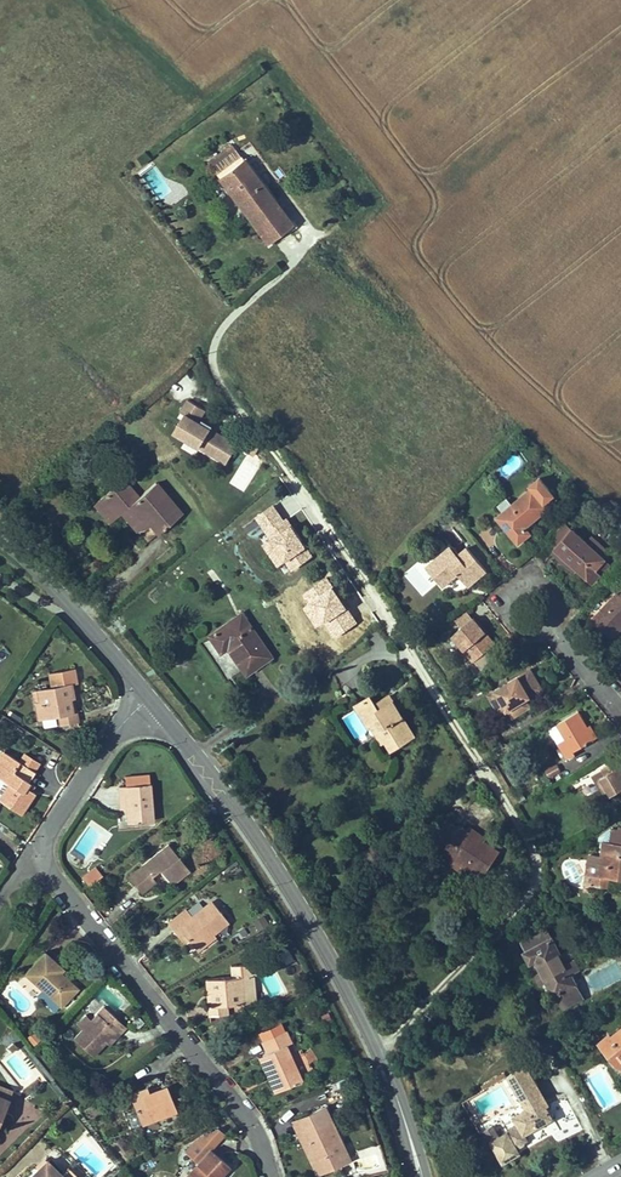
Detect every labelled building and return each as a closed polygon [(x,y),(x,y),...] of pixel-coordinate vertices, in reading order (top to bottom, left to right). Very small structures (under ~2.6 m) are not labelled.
[(204,162),(247,219),(274,199),(231,141),(204,162)] [(140,177),(158,194),(167,184),(150,167),(140,177)] [(274,199),(247,219),(266,244),(293,224),(274,199)] [(227,442),(209,430),(211,427),(201,420),(200,421),(198,420),(204,411),(188,400),(180,412),(183,414),(173,431),(215,459),(227,442)] [(257,449),(244,441),(240,448),(253,456),(257,449)] [(223,464),(235,447),(227,442),(215,459),(223,464)] [(543,503),(553,495),(539,478),(530,486),(533,489),(512,506),(507,499),(497,506),(503,513),(497,518),(511,535),(517,543),(529,534),(523,528),(548,509),(547,507),(543,503)] [(140,533),(149,544),(183,514),(156,483),(139,498),(123,480),(95,504),(107,518),(114,512),(118,517),(122,513),(127,509),(145,529),(140,533)] [(543,503),(547,507),(556,500),(553,495),(543,503)] [(250,520),(284,576),(311,559),(277,503),(250,520)] [(140,533),(145,529),(127,509),(122,513),(140,533)] [(107,518),(111,523),(118,517),(114,512),(107,518)] [(572,530),(555,548),(578,569),(593,582),(601,574),(595,569),(604,559),(572,530)] [(452,547),(448,550),(454,559),(459,555),(452,547)] [(448,550),(427,567),(443,586),(458,574),(467,585),(486,570),(468,548),(459,555),(454,559),(448,550)] [(578,569),(555,548),(555,549),(552,552),(574,573),(578,569)] [(610,563),(604,559),(595,569),(601,574),(610,563)] [(620,636),(620,596),(618,592),(592,619),(604,631),(615,642),(620,636)] [(269,657),(240,613),(207,636),(218,652),(225,647),(243,674),(269,657)] [(461,629),(473,620),(468,614),(457,623),(461,629)] [(461,629),(452,636),(480,669),(494,658),(488,651),(494,646),(483,633),(473,620),(461,629)] [(500,653),(494,646),(488,651),(494,658),(500,653)] [(47,673),(50,689),(73,685),(78,684),(76,669),(47,673)] [(531,670),(489,694),(501,714),(509,709),(514,717),(526,710),(522,702),(526,700),(543,690),(538,682),(531,670)] [(36,704),(38,720),(58,717),(73,715),(71,699),(75,699),(73,685),(50,689),(37,691),(39,704),(36,704)] [(389,696),(384,699),(388,704),(392,702),(389,696)] [(414,736),(392,702),(388,704),(384,699),(374,705),(369,697),(354,707),(366,726),(370,724),(373,722),(385,740),(389,738),(395,748),(414,736)] [(78,723),(75,699),(71,699),(73,715),(58,717),(59,726),(71,724),(78,723)] [(522,702),(526,710),(531,708),(526,700),(522,702)] [(583,718),(579,712),(558,724),(566,738),(556,743),(567,762),(577,756),(575,752),(595,740),(588,728),(583,718)] [(381,742),(385,740),(373,722),(370,724),(381,742)] [(566,738),(558,724),(548,730),(556,743),(566,738)] [(588,728),(595,740),(600,737),(593,725),(588,728)] [(389,738),(385,740),(391,750),(395,748),(389,738)] [(6,753),(0,762),(0,778),(9,784),(0,799),(0,802),(20,815),(34,793),(30,791),(24,787),(28,781),(34,771),(17,760),(6,753)] [(17,760),(34,771),(39,764),(22,753),(17,760)] [(601,769),(602,771),(606,777),(596,784),(602,794),(608,790),(611,796),(620,791),(620,792),(620,763),(619,759),(601,769)] [(592,777),(596,784),(606,777),(602,771),(592,777)] [(123,790),(149,788),(148,777),(123,778),(123,790)] [(28,781),(24,787),(30,791),(34,785),(28,781)] [(125,825),(152,824),(150,788),(149,788),(123,790),(118,790),(118,800),(123,800),(124,812),(125,825)] [(590,885),(610,888),(612,878),(620,879),(620,826),(620,829),(613,828),(599,837),(599,841),(603,841),(601,860),(599,877),(592,876),(590,885)] [(458,828),(443,852),(450,857),(467,867),(483,877),(498,853),(482,843),(466,833),(458,828)] [(469,828),(466,833),(482,843),(485,838),(469,828)] [(187,873),(166,847),(140,868),(141,869),(127,881),(139,897),(154,885),(150,880),(158,873),(169,887),(187,873)] [(467,867),(450,857),(447,861),(464,871),(467,867)] [(599,877),(601,860),(594,859),(592,876),(599,877)] [(101,878),(93,868),(79,879),(87,889),(101,878)] [(36,883),(33,888),(41,893),(44,888),(36,883)] [(181,937),(193,952),(210,939),(227,926),(210,905),(190,921),(183,912),(166,926),(173,935),(177,940),(181,937)] [(526,950),(550,937),(545,927),(521,940),(526,950)] [(581,995),(550,937),(526,950),(524,951),(529,960),(533,958),(540,971),(544,978),(553,994),(555,993),(562,1006),(581,995)] [(210,939),(193,952),(196,956),(213,942),(210,939)] [(42,954),(22,976),(61,1011),(77,992),(63,979),(61,982),(56,978),(59,975),(62,972),(51,962),(42,954)] [(204,982),(205,997),(209,996),(210,1010),(225,1009),(254,1006),(251,978),(253,978),(252,965),(228,968),(229,980),(204,982)] [(544,978),(540,971),(535,974),(539,981),(544,978)] [(209,996),(205,997),(207,1020),(226,1019),(225,1009),(210,1010),(209,996)] [(81,1033),(72,1043),(92,1060),(104,1046),(116,1033),(110,1028),(116,1022),(113,1019),(102,1009),(90,1023),(81,1033)] [(76,1028),(81,1033),(90,1023),(85,1018),(76,1028)] [(126,1031),(116,1022),(110,1028),(116,1033),(104,1046),(109,1050),(126,1031)] [(255,1033),(259,1043),(283,1033),(279,1023),(255,1033)] [(597,1044),(618,1070),(620,1069),(620,1071),(620,1029),(613,1036),(610,1033),(597,1044)] [(264,1055),(260,1056),(277,1095),(301,1085),(285,1048),(291,1045),(285,1032),(283,1033),(259,1043),(264,1055)] [(40,1042),(33,1033),(25,1040),(32,1049),(40,1042)] [(16,1051),(12,1045),(4,1050),(8,1056),(16,1051)] [(277,1095),(260,1056),(256,1058),(273,1097),(277,1095)] [(498,1136),(493,1127),(483,1133),(502,1166),(521,1156),(516,1148),(528,1141),(526,1137),(554,1120),(547,1108),(549,1106),(526,1066),(507,1077),(526,1110),(512,1118),(515,1123),(505,1129),(506,1131),(498,1136)] [(11,1093),(0,1088),(0,1121),(11,1093)] [(129,1101),(139,1129),(175,1116),(165,1088),(146,1095),(129,1101)] [(127,1096),(129,1101),(146,1095),(144,1090),(127,1096)] [(324,1111),(301,1121),(306,1131),(301,1133),(315,1162),(312,1163),(319,1176),(343,1166),(337,1153),(342,1151),(324,1111)] [(312,1163),(315,1162),(301,1133),(306,1131),(301,1121),(291,1126),(301,1147),(315,1176),(319,1176),(312,1163)] [(185,1153),(198,1163),(197,1165),(203,1170),(197,1176),(220,1176),(230,1165),(210,1149),(213,1145),(203,1136),(195,1141),(185,1153)] [(337,1153),(343,1166),(348,1164),(342,1151),(337,1153)] [(43,1165),(31,1176),(54,1176),(43,1165)] [(186,1176),(197,1176),(203,1170),(197,1165),(186,1176)]
